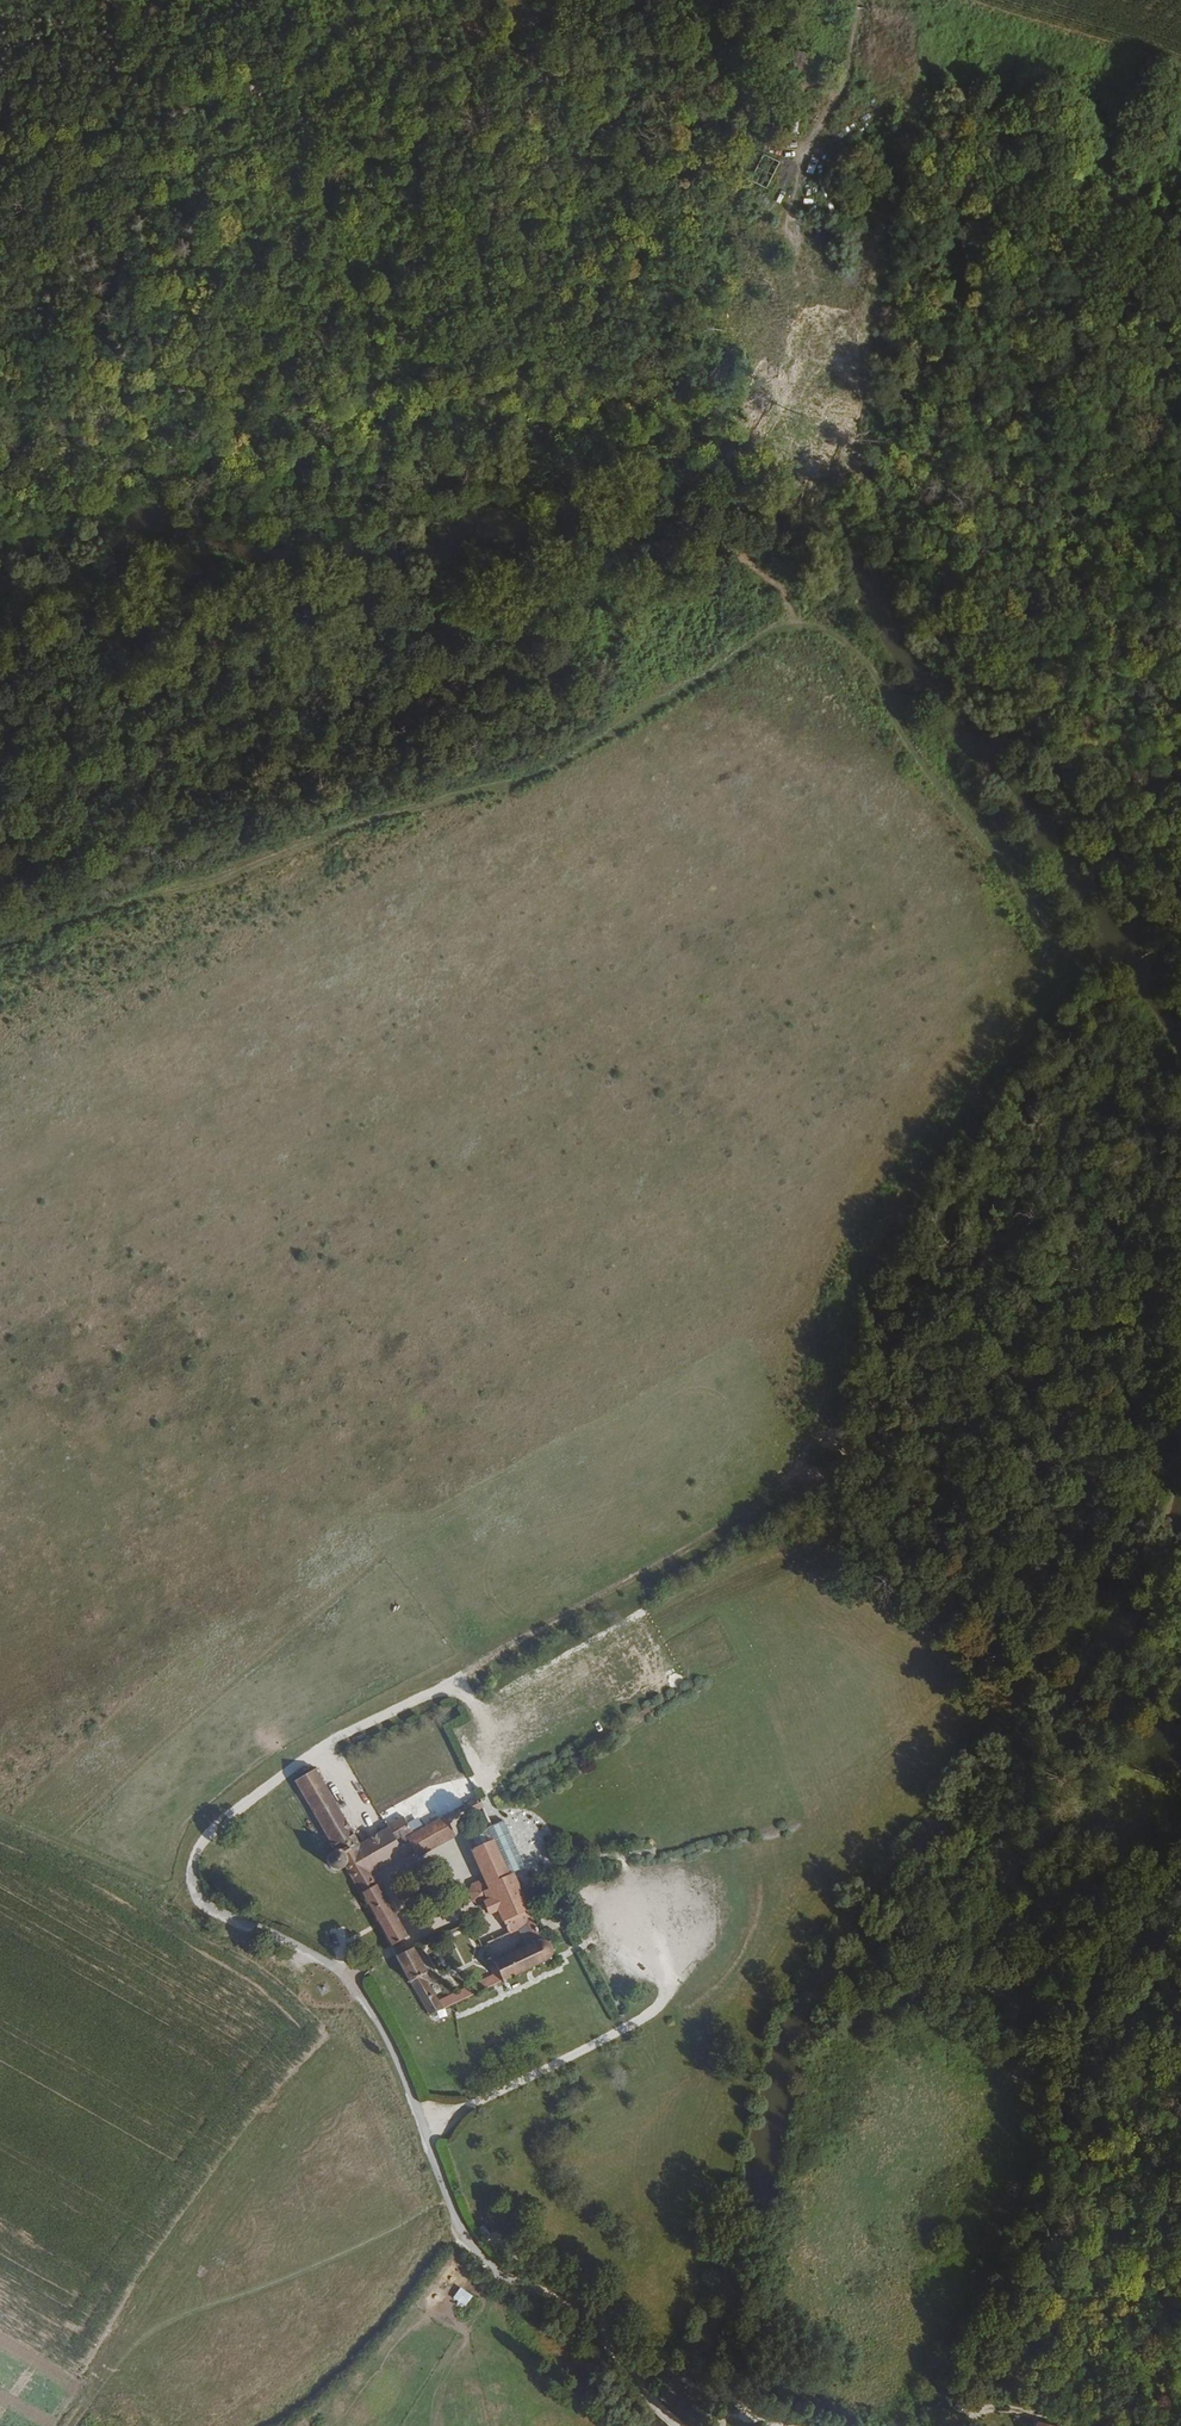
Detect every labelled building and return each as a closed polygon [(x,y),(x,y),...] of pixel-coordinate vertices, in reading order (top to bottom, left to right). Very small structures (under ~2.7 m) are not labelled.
[(807,71),(810,52),(795,49),(792,69),(807,71)] [(403,1842),(373,1857),(331,1781),(309,1794),(343,1853),(346,1859),(340,1862),(338,1866),(339,1871),(340,1875),(345,1879),(350,1881),(354,1880),(357,1878),(381,1920),(403,1957),(422,1948),(387,1884),(427,1861),(421,1848),(410,1854),(403,1842)] [(439,1792),(435,1786),(430,1788),(433,1794),(439,1792)] [(408,1822),(413,1831),(443,1816),(438,1807),(408,1822)] [(495,1810),(479,1816),(480,1817),(485,1827),(500,1819),(495,1810)] [(502,1822),(492,1827),(497,1838),(507,1833),(502,1822)] [(466,1837),(460,1826),(421,1848),(427,1861),(431,1868),(471,1846),(466,1837)] [(484,1852),(488,1861),(508,1851),(513,1849),(508,1839),(484,1852)] [(508,1851),(488,1861),(499,1889),(493,1891),(492,1892),(492,1893),(487,1894),(484,1903),(488,1911),(497,1915),(498,1914),(500,1913),(510,1908),(504,1895),(524,1887),(508,1851)] [(500,1913),(498,1914),(504,1926),(515,1922),(526,1944),(540,1941),(547,1955),(556,1953),(544,1925),(527,1884),(525,1885),(525,1886),(524,1887),(504,1895),(510,1908),(500,1913)] [(337,1930),(339,1943),(346,1943),(344,1929),(337,1930)] [(560,1950),(558,1954),(556,1953),(547,1955),(528,1964),(525,1959),(519,1961),(520,1966),(511,1969),(507,1966),(506,1969),(516,1991),(517,1995),(521,1992),(521,1988),(530,1985),(532,1988),(537,1987),(535,1982),(545,1979),(547,1983),(552,1982),(552,1976),(556,1974),(558,1979),(563,1977),(562,1972),(565,1971),(569,1972),(570,1968),(565,1966),(566,1963),(570,1962),(569,1958),(564,1960),(562,1956),(564,1953),(560,1950)] [(444,1988),(424,1956),(407,1966),(440,2024),(453,2018),(449,2009),(439,1990),(444,1988)] [(511,1994),(516,1991),(506,1969),(501,1970),(504,1976),(508,1985),(511,1994)] [(461,2287),(453,2298),(466,2307),(473,2296),(461,2287)]
